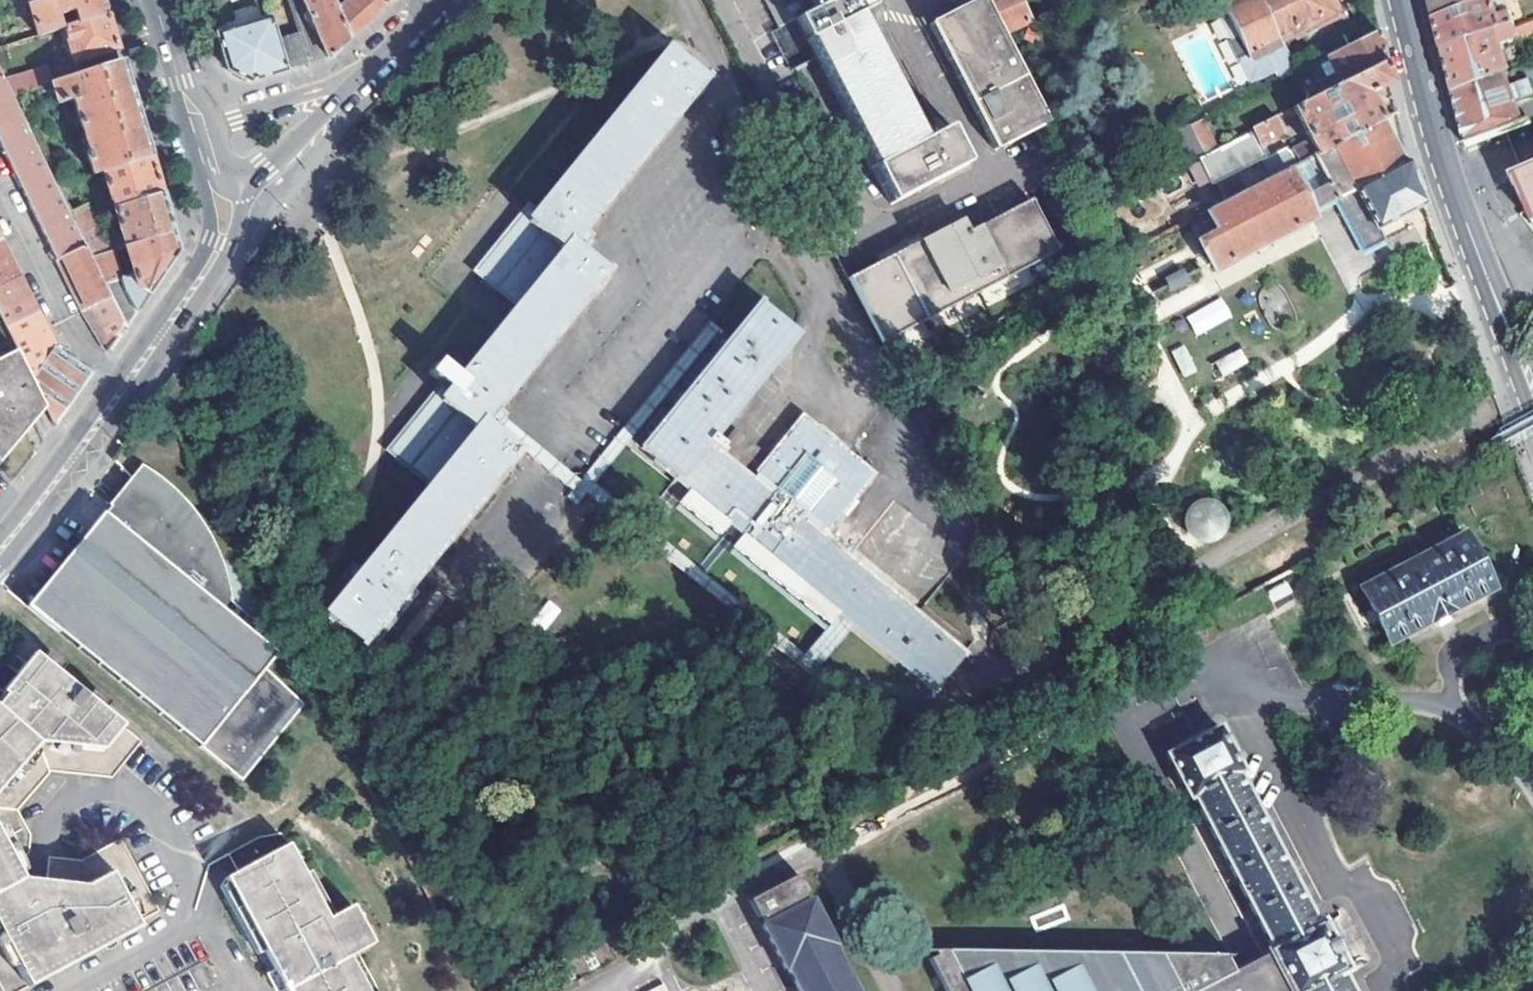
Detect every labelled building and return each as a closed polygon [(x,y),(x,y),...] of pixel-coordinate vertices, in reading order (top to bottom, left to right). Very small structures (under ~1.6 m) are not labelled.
[(38,34),(63,27),(60,16),(73,12),(76,23),(106,15),(101,0),(45,0),(28,5),(38,34)] [(329,56),(338,47),(350,37),(334,0),(303,0),(329,56)] [(389,0),(334,0),(350,37),(374,15),(389,0)] [(956,137),(951,127),(950,125),(925,138),(920,129),(859,13),(871,8),(867,0),(767,0),(829,119),(843,112),(891,203),(969,160),(956,137)] [(932,21),(978,111),(984,122),(997,147),(1047,120),(1004,35),(991,10),(984,0),(976,0),(932,21)] [(1030,24),(1017,0),(984,0),(991,10),(1004,35),(1030,24)] [(1244,85),(1250,86),(1273,74),(1277,83),(1295,74),(1283,42),(1335,17),(1327,0),(1236,0),(1222,6),(1226,11),(1220,13),(1215,21),(1222,38),(1228,41),(1236,38),(1245,57),(1239,59),(1236,66),(1244,85)] [(1430,6),(1435,23),(1498,0),(1429,0),(1430,6)] [(1435,23),(1437,30),(1443,56),(1514,30),(1503,0),(1498,0),(1435,23)] [(291,12),(275,17),(282,41),(299,35),(291,12)] [(63,27),(73,62),(116,50),(106,15),(76,23),(63,27)] [(217,35),(227,71),(249,82),(263,77),(307,63),(299,35),(282,41),(275,17),(217,35)] [(1344,36),(1319,47),(1324,60),(1378,34),(1373,17),(1348,27),(1344,36)] [(1443,56),(1451,88),(1453,95),(1510,76),(1500,47),(1532,35),(1532,23),(1514,30),(1443,56)] [(1310,67),(1315,77),(1332,67),(1339,80),(1335,83),(1337,88),(1385,64),(1383,57),(1378,34),(1324,60),(1310,67)] [(351,568),(308,621),(358,662),(411,597),(404,591),(420,572),(515,454),(487,431),(494,422),(499,416),(491,411),(605,274),(577,250),(588,236),(580,229),(609,194),(703,79),(668,50),(534,214),(527,208),(474,271),(517,307),(459,378),(448,369),(448,368),(448,367),(447,366),(446,364),(445,363),(443,362),(442,361),(440,361),(438,361),(430,370),(431,372),(431,374),(432,375),(433,376),(435,377),(436,378),(438,379),(440,379),(451,387),(447,393),(440,388),(387,451),(430,485),(358,573),(351,568)] [(86,152),(93,174),(103,171),(149,159),(135,114),(121,63),(54,83),(52,83),(57,104),(75,98),(90,150),(86,152)] [(1310,141),(1292,149),(1298,166),(1382,123),(1368,98),(1390,86),(1385,64),(1337,88),(1295,110),(1310,141)] [(5,80),(12,95),(52,83),(54,83),(48,67),(5,80)] [(6,153),(80,305),(108,350),(125,329),(91,257),(75,224),(69,212),(12,95),(5,80),(0,70),(0,139),(6,153)] [(1465,145),(1505,131),(1522,126),(1516,115),(1512,108),(1532,100),(1532,96),(1529,84),(1520,87),(1516,73),(1510,76),(1453,95),(1458,119),(1462,132),(1465,145)] [(984,122),(978,111),(951,127),(956,137),(984,122)] [(945,115),(920,129),(925,138),(950,125),(945,115)] [(1204,119),(1191,125),(1175,133),(1189,161),(1205,153),(1218,147),(1204,119)] [(1253,131),(1260,145),(1285,133),(1277,119),(1253,131)] [(1200,241),(1216,270),(1255,249),(1314,217),(1312,214),(1337,201),(1347,221),(1365,254),(1389,242),(1382,229),(1426,206),(1409,163),(1404,167),(1382,123),(1298,166),(1226,203),(1190,222),(1196,230),(1212,221),(1219,231),(1200,241)] [(1260,145),(1253,131),(1199,157),(1211,181),(1214,180),(1226,203),(1298,166),(1292,149),(1269,161),(1260,145)] [(149,159),(103,171),(114,210),(161,196),(158,187),(149,159)] [(1525,180),(1516,184),(1528,214),(1532,226),(1532,177),(1525,180)] [(161,196),(114,210),(124,246),(171,233),(169,224),(161,196)] [(849,279),(883,343),(1057,251),(1032,201),(968,233),(967,231),(963,223),(962,221),(849,279)] [(87,203),(69,212),(75,224),(95,215),(87,203)] [(1528,214),(1520,219),(1532,235),(1532,226),(1528,214)] [(95,215),(75,224),(91,257),(113,249),(111,243),(95,215)] [(979,224),(974,216),(963,223),(967,231),(979,224)] [(164,271),(177,252),(171,233),(124,246),(136,274),(121,278),(124,289),(136,312),(146,298),(164,271)] [(56,424),(92,372),(57,348),(0,235),(0,312),(56,424)] [(91,257),(125,329),(136,312),(124,289),(121,278),(113,249),(91,257)] [(1184,268),(1164,277),(1171,292),(1191,283),(1184,268)] [(1221,297),(1185,316),(1196,336),(1232,317),(1221,297)] [(731,339),(641,449),(690,490),(730,523),(719,537),(724,541),(757,568),(769,555),(784,566),(772,580),(836,633),(868,658),(880,644),(937,691),(966,655),(824,538),(873,475),(804,417),(753,479),(719,452),(725,446),(712,436),(796,332),(759,305),(731,339)] [(1183,378),(1197,372),(1186,344),(1171,350),(1183,378)] [(1214,361),(1222,376),(1248,362),(1240,348),(1214,361)] [(0,361),(0,464),(46,410),(17,352),(0,361)] [(175,495),(158,480),(139,467),(131,478),(111,504),(118,510),(105,529),(100,537),(110,545),(45,626),(238,784),(301,707),(263,671),(274,657),(243,632),(252,620),(230,599),(225,579),(220,562),(207,535),(192,512),(175,495)] [(1216,543),(1225,535),(1229,524),(1225,512),(1216,504),(1204,502),(1193,507),(1186,517),(1186,529),(1193,540),(1204,545),(1216,543)] [(24,609),(45,626),(110,545),(100,537),(105,529),(118,510),(111,504),(24,609)] [(1359,589),(1390,649),(1444,621),(1497,594),(1467,534),(1359,589)] [(104,940),(100,934),(118,924),(123,921),(126,928),(149,915),(146,908),(167,897),(129,825),(88,846),(58,842),(54,868),(37,866),(33,866),(25,853),(38,838),(39,825),(25,798),(58,758),(121,763),(149,728),(26,631),(20,638),(11,650),(24,661),(9,680),(4,686),(0,691),(0,690),(0,957),(17,988),(104,940)] [(0,691),(4,686),(9,680),(0,673),(0,690),(0,691)] [(1262,946),(1312,922),(1238,781),(1243,778),(1216,728),(1159,758),(1186,809),(1189,807),(1262,946)] [(394,986),(384,990),(357,942),(381,929),(360,891),(336,904),(288,819),(267,823),(235,841),(245,857),(233,864),(290,969),(303,990),(397,990),(394,986)] [(829,948),(833,945),(811,904),(808,905),(804,899),(808,896),(799,880),(750,906),(759,924),(763,921),(766,929),(762,931),(785,972),(787,970),(798,990),(852,990),(829,948)] [(1340,977),(1346,975),(1317,920),(1312,922),(1262,946),(1258,948),(1260,953),(1222,973),(1214,961),(1227,955),(1147,946),(1156,962),(967,938),(958,923),(924,919),(929,927),(923,930),(937,958),(948,951),(969,990),(1308,990),(1340,977)] [(104,940),(126,928),(123,921),(118,924),(100,934),(104,940)] [(1147,946),(958,923),(967,938),(1156,962),(1147,946)] [(948,951),(937,958),(954,990),(969,990),(948,951)] [(1340,977),(1308,990),(1348,990),(1340,977)]
